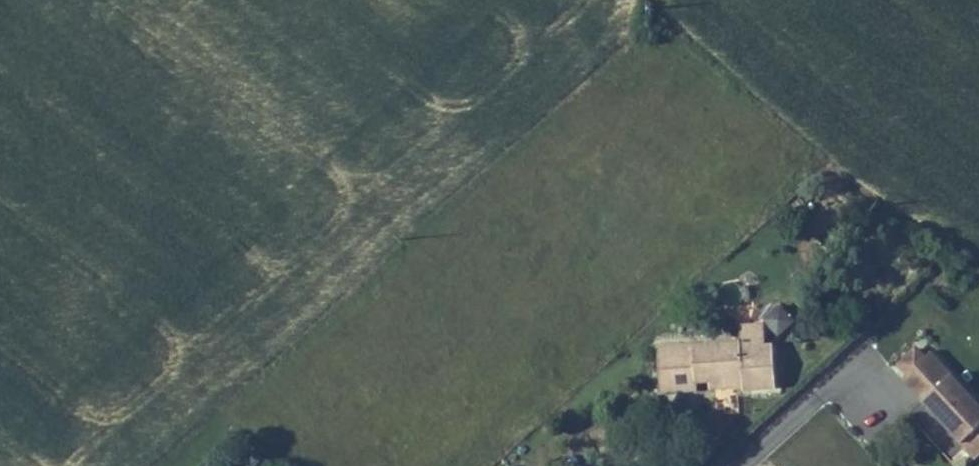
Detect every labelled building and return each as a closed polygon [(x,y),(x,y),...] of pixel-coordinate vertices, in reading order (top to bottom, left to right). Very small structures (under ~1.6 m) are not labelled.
[(708,372),(707,362),(722,361),(755,359),(755,370),(788,368),(785,326),(754,328),(753,322),(705,325),(705,334),(670,337),(673,374),(708,372)] [(670,337),(705,334),(705,325),(670,328),(670,337)] [(915,358),(975,421),(978,418),(978,366),(944,330),(915,358)] [(755,370),(755,359),(722,361),(723,372),(755,370)] [(790,451),(773,465),(803,465),(790,451)]
